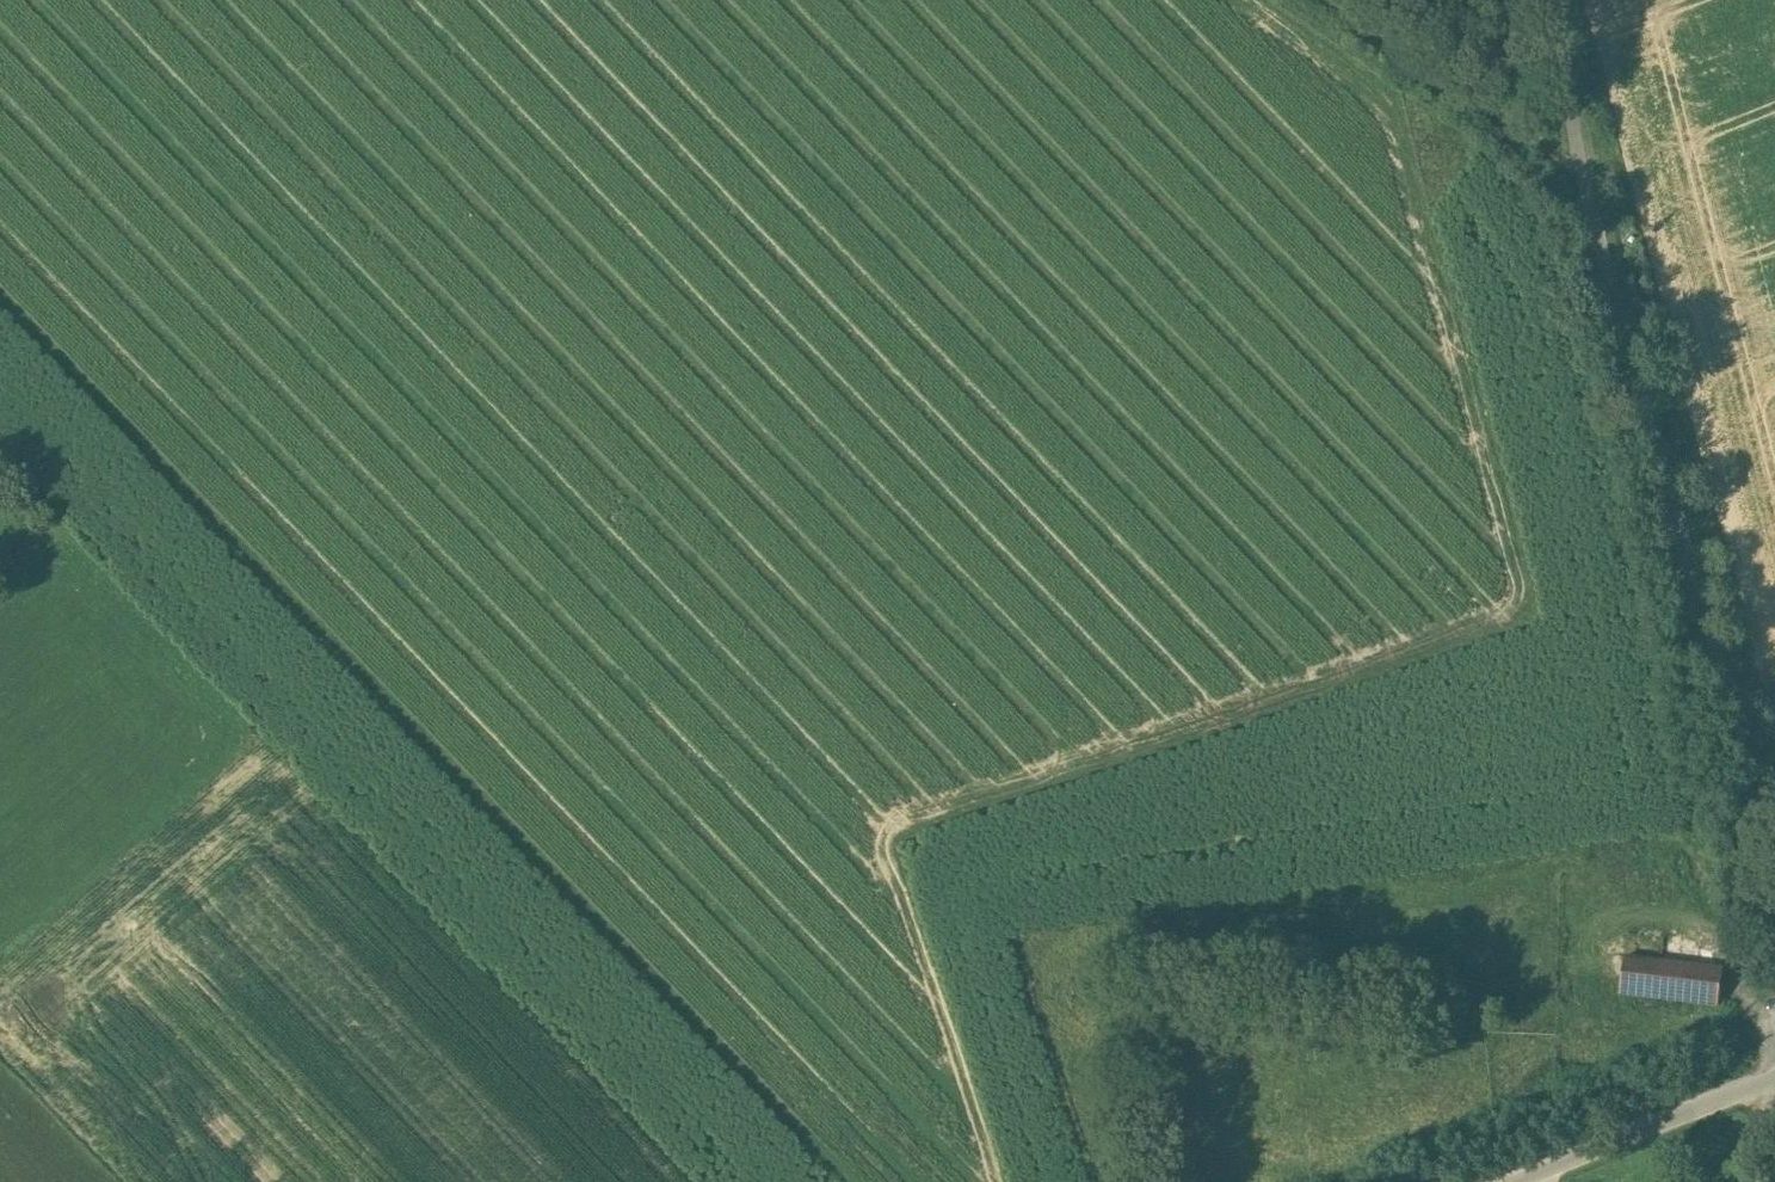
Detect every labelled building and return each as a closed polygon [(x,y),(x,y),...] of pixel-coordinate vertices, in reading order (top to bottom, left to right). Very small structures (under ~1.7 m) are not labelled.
[(1723,964),(1624,953),(1618,998),(1719,1010),(1723,964)]
